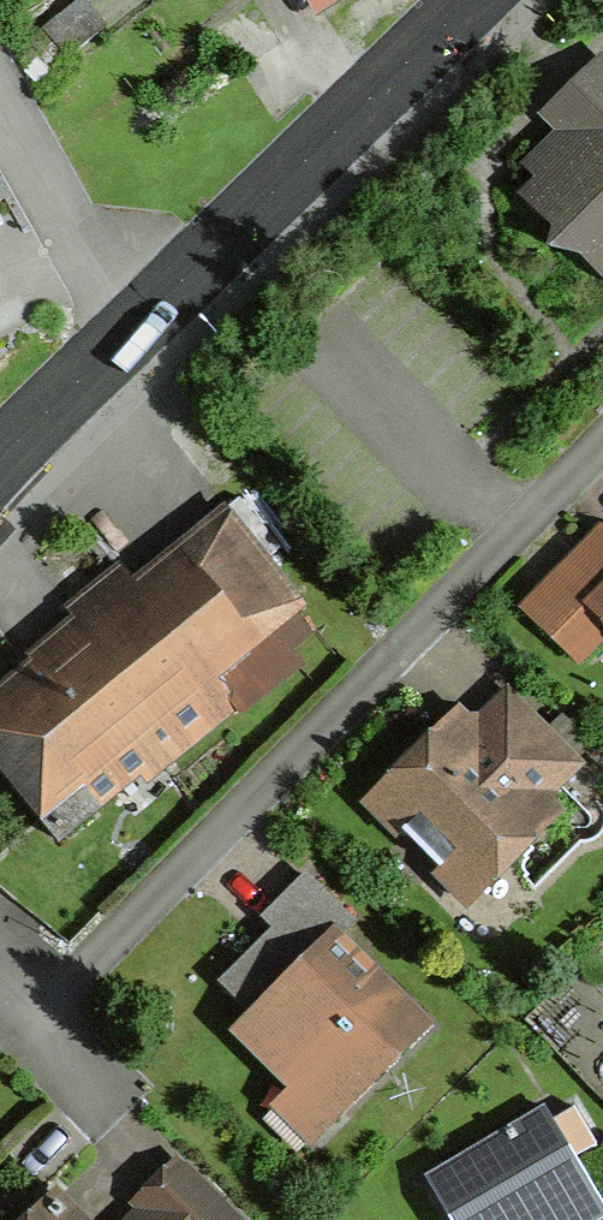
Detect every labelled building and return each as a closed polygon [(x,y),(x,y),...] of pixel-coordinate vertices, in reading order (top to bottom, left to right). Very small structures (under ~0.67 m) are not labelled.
[(58,56),(97,26),(77,0),(76,0),(37,29),(58,56)] [(584,131),(578,125),(571,125),(523,171),(536,184),(519,200),(548,230),(543,247),(573,256),(602,286),(602,112),(584,131)] [(218,527),(0,704),(0,778),(51,842),(88,811),(83,806),(145,755),(153,764),(224,706),(229,712),(292,663),(281,649),(302,632),(218,527)] [(591,608),(602,620),(602,534),(523,614),(555,644),(591,608)] [(431,868),(433,867),(459,894),(541,814),(531,803),(569,765),(516,712),(478,750),(451,723),(370,804),(431,868)] [(290,1087),(299,1078),(331,1111),(415,1027),(326,939),(343,922),(298,877),(257,918),(282,943),(269,957),(255,942),(214,983),(247,1016),(233,1030),(290,1087)] [(444,1219),(591,1219),(599,1215),(536,1109),(419,1178),(444,1219)] [(171,1167),(132,1206),(144,1218),(142,1219),(224,1219),(171,1167)] [(48,1201),(29,1219),(68,1219),(48,1201)]
